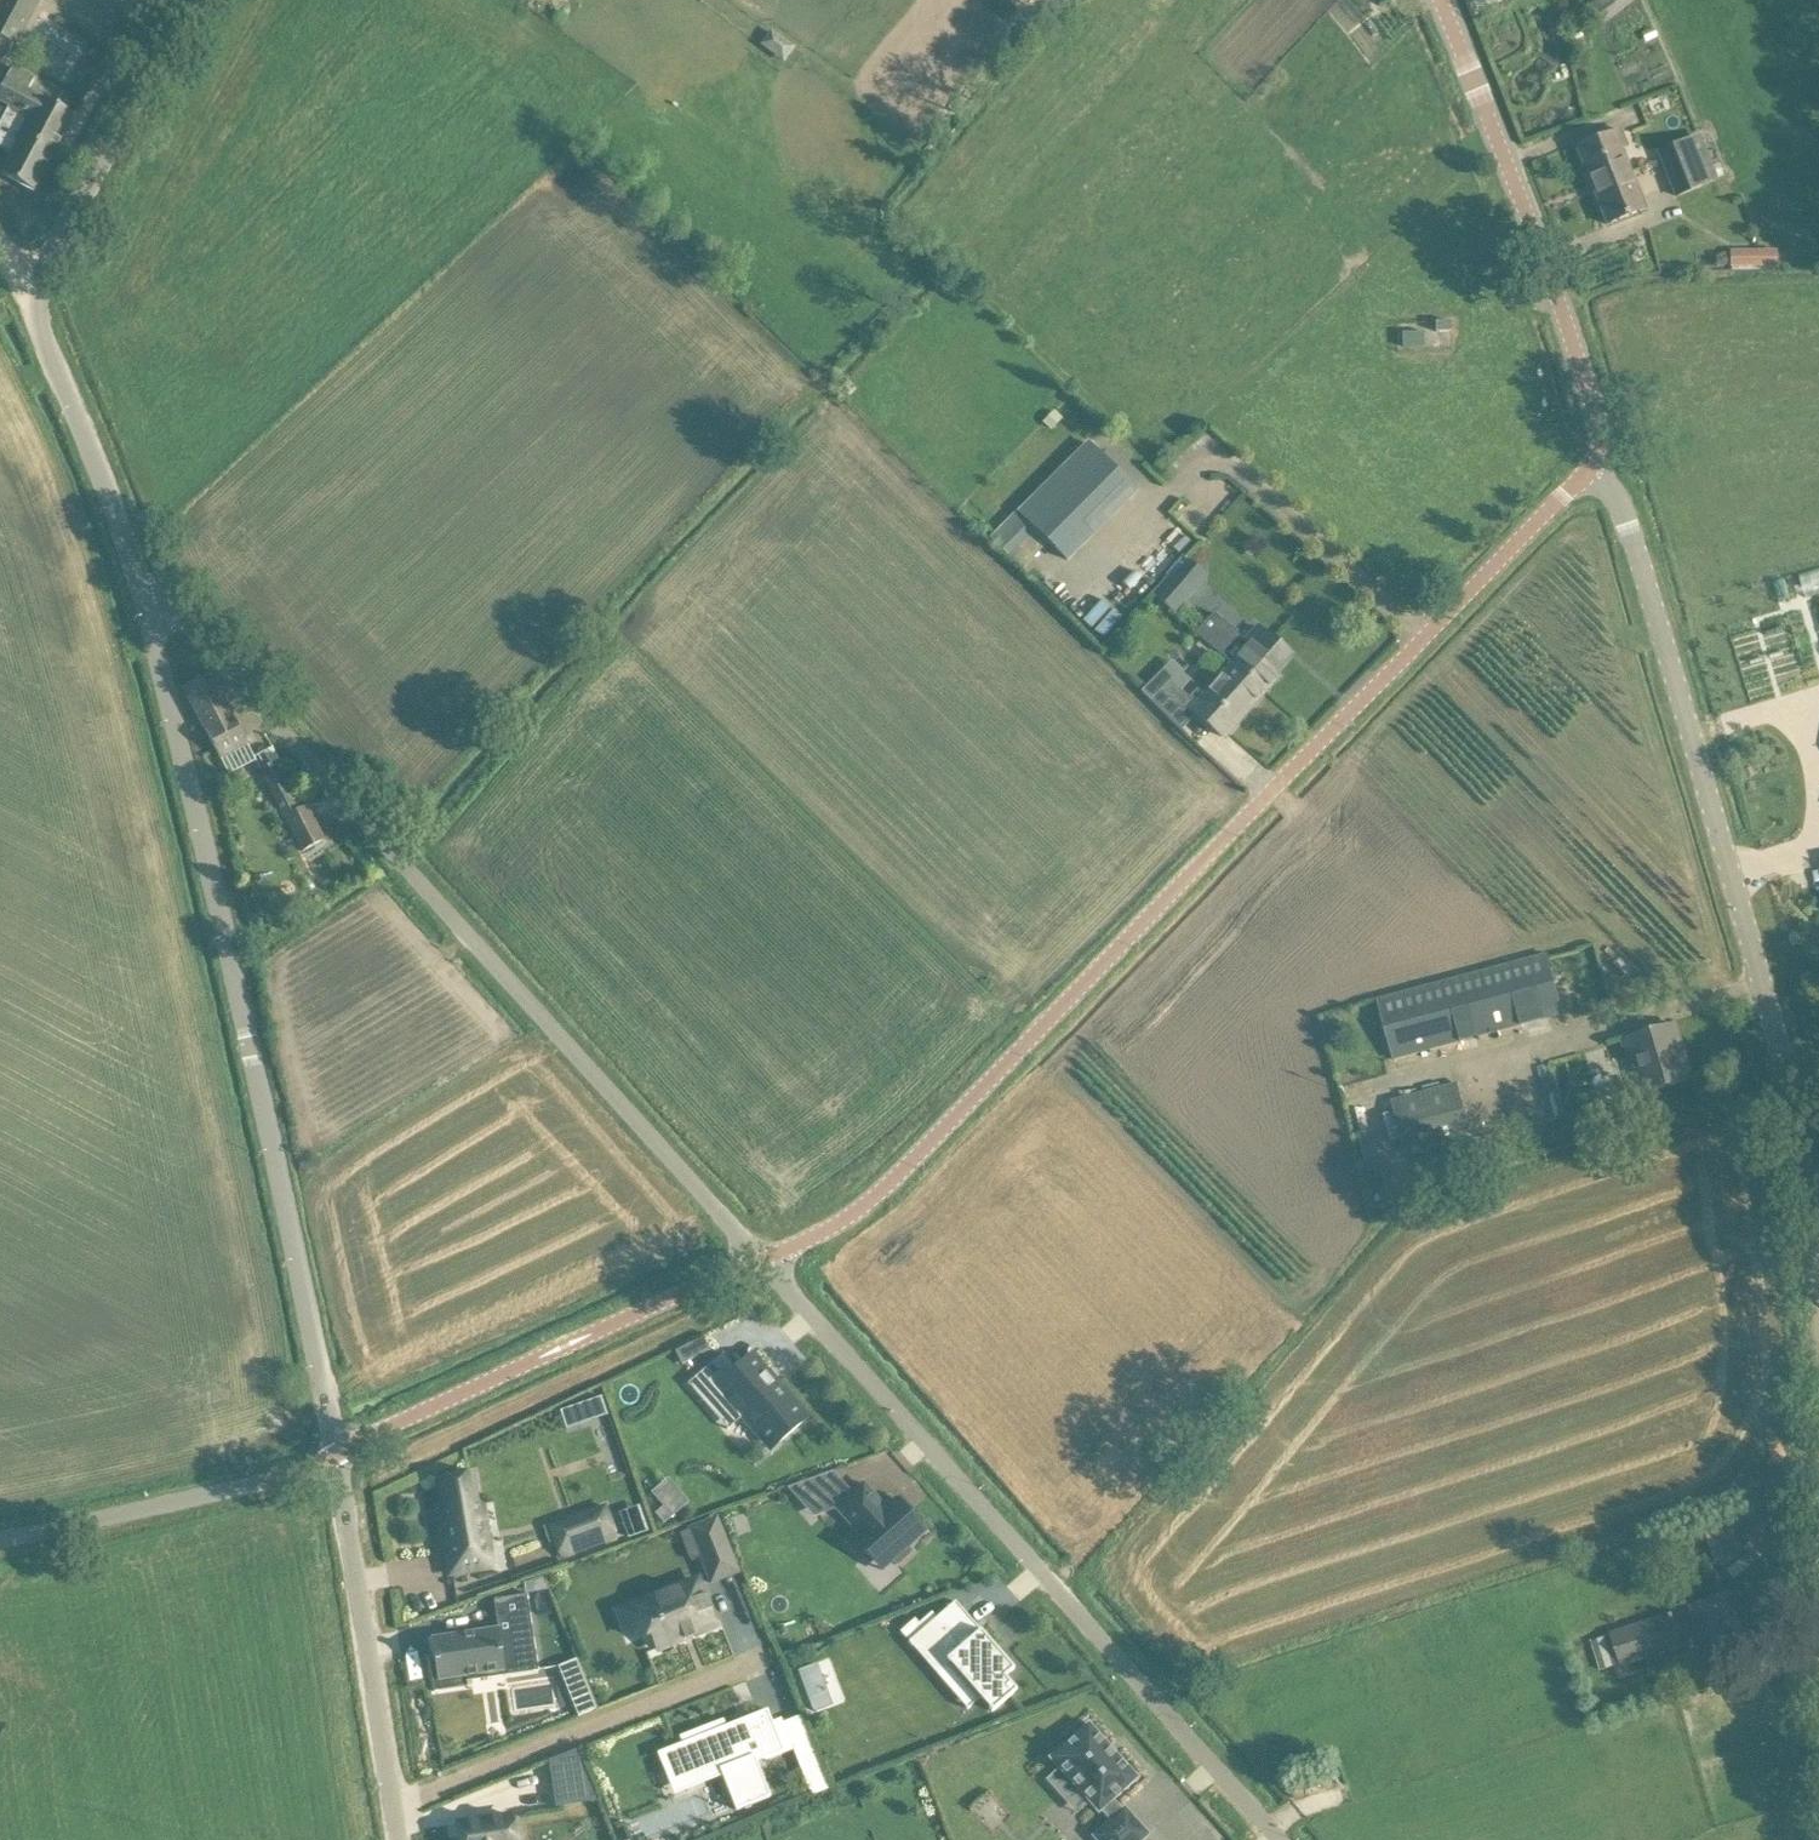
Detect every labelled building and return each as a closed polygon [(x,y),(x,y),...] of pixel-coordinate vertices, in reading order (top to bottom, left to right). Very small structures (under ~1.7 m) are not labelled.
[(7,56),(13,44),(15,45),(39,0),(0,0),(0,53),(7,56)] [(1585,9),(1595,22),(1622,0),(1595,0),(1585,9)] [(0,90),(0,101),(10,106),(0,124),(0,147),(13,154),(2,174),(34,191),(75,115),(28,90),(34,80),(12,68),(0,90)] [(1619,131),(1577,148),(1606,224),(1645,210),(1622,150),(1626,148),(1619,131)] [(1702,134),(1658,152),(1675,198),(1720,181),(1702,134)] [(1775,252),(1756,252),(1756,266),(1778,266),(1778,261),(1778,252),(1775,252)] [(1436,332),(1451,332),(1451,322),(1436,322),(1436,332)] [(1424,346),(1424,332),(1402,333),(1402,347),(1424,346)] [(1019,512),(1067,560),(1135,491),(1088,443),(1019,512)] [(1015,516),(990,542),(1007,557),(1031,532),(1015,516)] [(1172,612),(1190,592),(1173,577),(1155,598),(1172,612)] [(1196,633),(1232,666),(1263,692),(1276,677),(1272,673),(1289,654),(1258,627),(1246,641),(1214,613),(1196,633)] [(1263,692),(1232,666),(1196,707),(1157,673),(1141,691),(1181,731),(1196,713),(1223,737),(1263,692)] [(256,761),(247,744),(210,673),(183,688),(229,775),(256,761)] [(274,763),(260,770),(301,852),(324,841),(307,806),(298,810),(274,763)] [(1564,950),(1378,999),(1394,1059),(1563,1014),(1580,1010),(1564,950)] [(1648,1092),(1692,1079),(1691,1078),(1686,1079),(1676,1044),(1681,1043),(1676,1025),(1624,1040),(1629,1059),(1638,1057),(1648,1092)] [(1398,1104),(1414,1159),(1470,1144),(1454,1088),(1398,1104)] [(682,1364),(693,1358),(687,1345),(675,1351),(682,1364)] [(707,1394),(717,1386),(771,1449),(808,1417),(752,1353),(735,1368),(723,1353),(694,1379),(707,1394)] [(567,1427),(610,1412),(603,1392),(560,1407),(567,1427)] [(450,1575),(493,1568),(483,1504),(479,1505),(474,1473),(438,1479),(443,1511),(439,1511),(450,1575)] [(881,1570),(892,1560),(897,1565),(912,1551),(907,1546),(925,1531),(896,1498),(885,1508),(863,1483),(836,1508),(858,1532),(852,1537),(881,1570)] [(549,1520),(560,1557),(621,1539),(610,1502),(549,1520)] [(701,1557),(727,1546),(716,1518),(690,1529),(701,1557)] [(1734,1524),(1708,1531),(1716,1562),(1742,1555),(1734,1524)] [(630,1636),(648,1629),(656,1649),(715,1625),(708,1609),(697,1581),(638,1604),(639,1604),(620,1611),(630,1636)] [(1716,1653),(1751,1642),(1741,1611),(1747,1610),(1741,1591),(1692,1607),(1703,1643),(1712,1640),(1716,1653)] [(431,1657),(429,1657),(434,1692),(472,1686),(472,1680),(469,1666),(503,1661),(505,1670),(505,1675),(538,1671),(526,1595),(494,1600),(498,1628),(431,1639),(434,1659),(432,1660),(431,1657)] [(992,1711),(1012,1693),(1016,1690),(1007,1679),(1004,1676),(1008,1673),(1014,1668),(980,1630),(961,1646),(932,1612),(919,1623),(915,1618),(900,1631),(937,1674),(951,1661),(991,1706),(989,1708),(992,1711)] [(1620,1663),(1622,1668),(1684,1647),(1674,1617),(1592,1644),(1600,1670),(1620,1663)] [(576,1659),(558,1666),(578,1716),(596,1709),(576,1659)] [(682,1743),(658,1753),(663,1765),(665,1764),(668,1771),(684,1765),(692,1784),(717,1774),(718,1777),(726,1774),(738,1805),(735,1807),(736,1810),(770,1796),(769,1793),(764,1795),(762,1788),(763,1788),(755,1769),(754,1770),(752,1763),(764,1758),(765,1761),(793,1749),(781,1718),(772,1722),(767,1709),(751,1716),(756,1728),(731,1738),(723,1719),(680,1736),(682,1743)] [(1087,1725),(1052,1756),(1051,1756),(1049,1758),(1051,1760),(1051,1759),(1060,1768),(1047,1779),(1062,1796),(1074,1785),(1097,1810),(1096,1810),(1098,1812),(1100,1811),(1100,1810),(1101,1809),(1111,1820),(1093,1836),(1097,1839),(1142,1839),(1148,1834),(1125,1808),(1122,1810),(1112,1800),(1135,1779),(1137,1778),(1135,1776),(1090,1725),(1088,1723),(1087,1725)] [(578,1748),(553,1759),(560,1804),(599,1798),(578,1748)] [(799,1759),(813,1795),(829,1788),(814,1752),(799,1759)] [(512,1816),(456,1824),(459,1839),(516,1839),(512,1816)]
